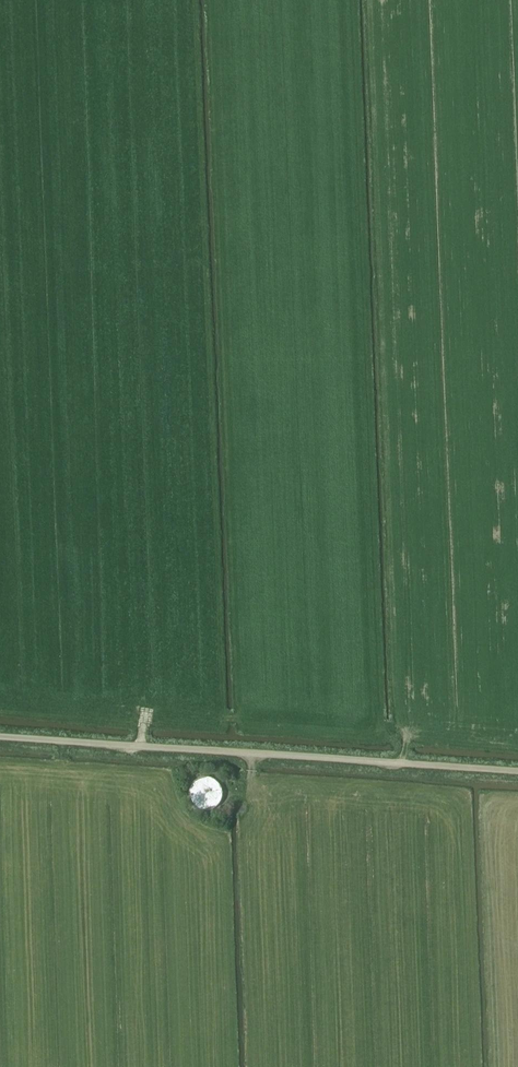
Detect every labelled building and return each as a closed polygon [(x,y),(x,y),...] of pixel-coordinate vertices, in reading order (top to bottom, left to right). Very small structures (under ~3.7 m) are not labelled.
[(203,811),(208,811),(213,809),(218,806),(221,802),(222,796),(222,791),(220,786),(217,782),(212,779),(207,778),(202,778),(197,779),(193,783),(190,787),(189,792),(189,797),(190,802),(193,806),(198,810),(203,811)]
